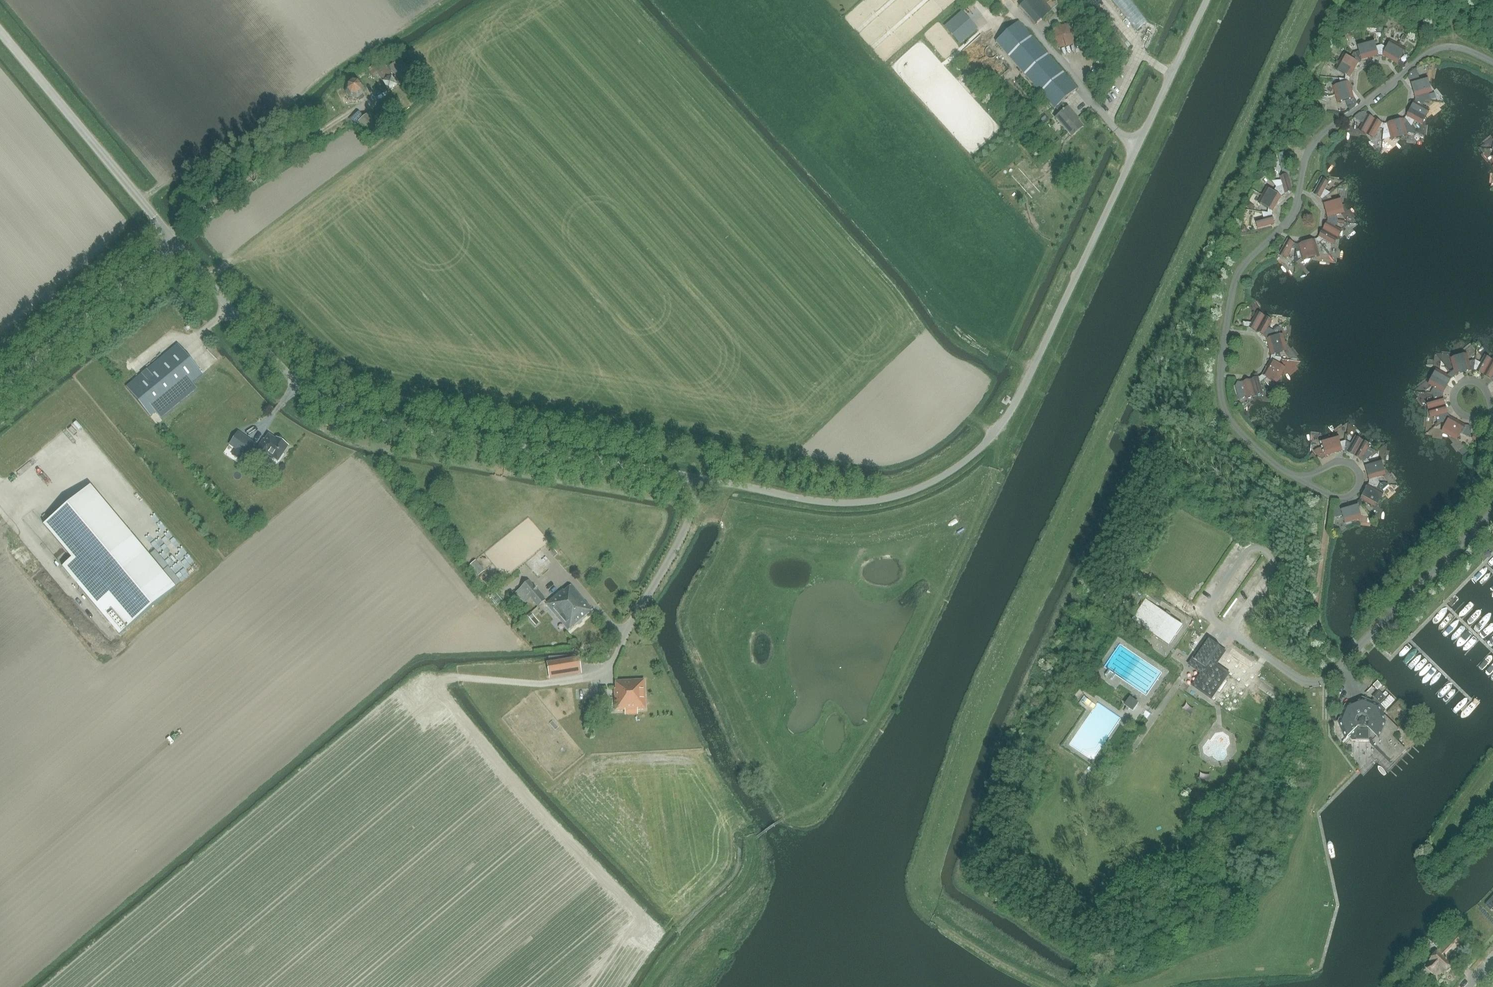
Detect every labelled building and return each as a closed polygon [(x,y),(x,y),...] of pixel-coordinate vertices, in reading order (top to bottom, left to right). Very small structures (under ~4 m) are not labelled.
[(1058,4),(1055,0),(1026,0),(1019,6),(1035,24),(1058,4)] [(961,12),(944,27),(959,44),(975,29),(961,12)] [(1071,137),(1083,127),(1073,116),(1075,115),(1068,107),(1067,108),(1061,102),(1077,88),(1019,21),(996,41),(1054,108),(1055,107),(1061,113),(1055,118),(1071,137)] [(1360,62),(1369,55),(1366,41),(1358,47),(1359,53),(1354,54),(1357,58),(1360,62)] [(1375,42),(1366,41),(1369,55),(1381,56),(1381,51),(1382,45),(1376,47),(1375,42)] [(1381,51),(1381,56),(1392,57),(1399,45),(1389,44),(1387,48),(1382,45),(1381,51)] [(1401,68),(1406,67),(1400,60),(1405,53),(1399,45),(1392,57),(1401,68)] [(1347,56),(1339,62),(1351,69),(1360,62),(1357,58),(1354,54),(1350,58),(1347,56)] [(381,61),(373,66),(378,75),(379,75),(389,91),(397,85),(383,64),(381,61)] [(1350,80),(1351,69),(1339,62),(1338,72),(1346,76),(1345,80),(1350,80)] [(1424,77),(1419,78),(1417,72),(1415,69),(1411,73),(1408,77),(1411,81),(1416,88),(1430,85),(1424,77)] [(1336,86),(1336,95),(1349,91),(1350,80),(1345,80),(1340,79),(1341,85),(1336,86)] [(363,94),(363,88),(359,82),(352,81),(346,85),(346,93),(349,98),(358,99),(360,102),(363,99),(361,96),(363,94)] [(1415,100),(1425,101),(1431,101),(1429,94),(1430,85),(1416,88),(1415,100)] [(1357,102),(1351,94),(1349,91),(1336,95),(1341,103),(1346,101),(1348,108),(1350,111),(1355,107),(1357,102)] [(1422,106),(1425,101),(1415,100),(1414,111),(1426,118),(1427,108),(1422,106)] [(1414,111),(1405,118),(1408,122),(1411,126),(1414,121),(1419,124),(1426,118),(1414,111)] [(1365,112),(1360,113),(1354,117),(1357,120),(1363,123),(1361,127),(1367,135),(1373,123),(1365,112)] [(372,138),(381,130),(367,115),(358,124),(372,138)] [(1405,124),(1408,122),(1405,118),(1396,125),(1400,139),(1407,133),(1405,124)] [(1373,123),(1367,135),(1376,136),(1380,128),(1384,129),(1385,124),(1373,123)] [(1384,129),(1384,134),(1389,133),(1390,138),(1400,139),(1396,125),(1385,124),(1384,129)] [(1261,170),(1258,173),(1263,178),(1266,175),(1261,170)] [(1281,181),(1273,182),(1277,187),(1280,192),(1283,195),(1293,188),(1289,175),(1281,181)] [(1322,179),(1315,191),(1322,200),(1326,197),(1330,193),(1326,190),(1328,186),(1322,179)] [(1270,190),(1262,195),(1274,202),(1283,195),(1280,192),(1277,187),(1274,192),(1270,190)] [(1273,214),(1274,202),(1262,195),(1261,205),(1268,209),(1268,213),(1273,214)] [(1329,209),(1342,205),(1337,198),(1328,200),(1326,197),(1322,200),(1329,209)] [(1329,209),(1328,220),(1338,221),(1336,216),(1342,215),(1342,205),(1329,209)] [(1259,219),(1258,229),(1271,225),(1273,214),(1268,213),(1263,213),(1264,218),(1259,219)] [(1328,220),(1326,231),(1338,239),(1340,229),(1335,226),(1338,221),(1328,220)] [(1331,244),(1338,239),(1326,231),(1317,239),(1320,243),(1323,240),(1331,244)] [(1317,245),(1320,243),(1317,239),(1308,246),(1312,259),(1320,253),(1317,245)] [(1296,249),(1297,244),(1285,243),(1279,255),(1288,256),(1293,249),(1296,249)] [(1312,259),(1308,246),(1297,244),(1296,249),(1294,264),(1303,258),(1312,259)] [(1258,329),(1265,317),(1256,315),(1251,323),(1243,322),(1245,327),(1258,329)] [(1265,317),(1258,329),(1265,338),(1274,331),(1268,328),(1271,324),(1265,317)] [(1274,331),(1265,338),(1272,347),(1286,343),(1280,335),(1279,328),(1278,327),(1274,331)] [(1272,347),(1271,358),(1276,359),(1281,359),(1280,354),(1285,352),(1286,343),(1272,347)] [(202,375),(201,374),(177,345),(147,370),(152,377),(147,381),(141,375),(126,387),(150,418),(202,375)] [(1454,377),(1463,370),(1459,356),(1451,362),(1454,370),(1451,373),(1454,377)] [(1468,357),(1459,356),(1463,370),(1474,371),(1475,366),(1475,360),(1469,361),(1468,357)] [(1271,358),(1270,369),(1282,376),(1283,367),(1279,364),(1281,359),(1276,359),(1271,358)] [(1475,366),(1474,371),(1486,372),(1492,360),(1483,359),(1481,363),(1475,360),(1475,366)] [(1275,382),(1282,376),(1270,369),(1261,376),(1264,380),(1267,378),(1275,382)] [(1454,377),(1451,373),(1448,375),(1440,371),(1433,377),(1445,384),(1454,377)] [(1261,383),(1264,380),(1261,376),(1252,383),(1255,397),(1263,391),(1261,383)] [(1444,395),(1445,384),(1433,377),(1431,386),(1434,388),(1431,393),(1432,394),(1439,394),(1444,395)] [(1255,397),(1252,383),(1238,382),(1236,386),(1239,400),(1246,396),(1255,397)] [(1430,401),(1429,410),(1442,406),(1444,395),(1439,394),(1432,394),(1434,399),(1430,401)] [(1442,406),(1429,410),(1434,418),(1437,417),(1438,424),(1441,422),(1446,418),(1449,415),(1442,406)] [(1446,418),(1441,422),(1446,425),(1443,429),(1449,436),(1456,424),(1449,415),(1446,418)] [(1456,424),(1449,436),(1459,438),(1461,433),(1467,437),(1471,437),(1471,431),(1470,426),(1456,424)] [(237,431),(228,445),(246,457),(255,443),(237,431)] [(278,462),(288,447),(276,438),(275,439),(268,435),(264,440),(263,440),(252,456),(262,463),(268,455),(278,462)] [(1318,449),(1315,452),(1318,456),(1323,459),(1334,450),(1330,437),(1322,443),(1324,447),(1318,449)] [(1339,438),(1330,437),(1334,450),(1345,452),(1345,448),(1346,441),(1340,443),(1339,438)] [(1345,448),(1345,452),(1351,452),(1356,453),(1363,441),(1354,440),(1351,444),(1346,441),(1345,448)] [(1363,441),(1356,453),(1363,462),(1367,459),(1373,454),(1376,452),(1369,448),(1363,441)] [(1370,471),(1384,467),(1378,460),(1370,462),(1367,459),(1363,462),(1370,471)] [(1370,471),(1369,482),(1374,483),(1379,483),(1378,478),(1383,477),(1384,467),(1370,471)] [(1374,483),(1369,482),(1368,494),(1380,500),(1381,491),(1389,485),(1374,483)] [(119,634),(175,588),(90,487),(44,525),(72,559),(63,567),(119,634)] [(1373,506),(1380,500),(1368,494),(1359,501),(1362,505),(1365,502),(1373,506)] [(1359,507),(1362,505),(1359,501),(1350,508),(1354,521),(1361,516),(1359,507)] [(1354,521),(1350,508),(1336,507),(1334,511),(1333,517),(1336,517),(1343,515),(1344,521),(1354,521)] [(29,511),(21,518),(35,534),(43,527),(29,511)] [(162,541),(154,551),(167,561),(175,552),(162,541)] [(177,557),(168,564),(173,570),(182,562),(177,557)] [(531,562),(538,570),(544,564),(536,557),(531,562)] [(470,565),(479,576),(484,572),(475,561),(470,565)] [(173,571),(178,577),(187,569),(182,563),(173,571)] [(165,565),(160,569),(173,584),(178,579),(165,565)] [(490,576),(483,581),(489,588),(495,583),(490,576)] [(545,600),(529,581),(517,591),(526,601),(530,597),(538,606),(545,600)] [(568,630),(591,610),(570,586),(564,592),(562,590),(546,605),(568,630)] [(1152,593),(1149,597),(1159,604),(1162,600),(1152,593)] [(1171,643),(1183,625),(1146,600),(1134,618),(1171,643)] [(1227,651),(1207,637),(1194,656),(1188,664),(1200,673),(1192,685),(1212,700),(1230,673),(1217,664),(1227,651)] [(578,657),(556,661),(557,672),(580,668),(578,657)] [(616,712),(645,710),(643,681),(615,682),(616,712)] [(1399,730),(1383,714),(1386,710),(1385,710),(1395,700),(1390,696),(1387,699),(1379,691),(1373,697),(1375,699),(1372,702),(1371,702),(1354,702),(1342,714),(1342,731),(1352,741),(1373,741),(1391,758),(1393,760),(1405,748),(1393,736),(1399,730)] [(1139,703),(1130,697),(1125,706),(1133,711),(1139,703)] [(600,700),(590,700),(590,711),(600,711),(600,700)] [(1459,931),(1451,940),(1457,946),(1465,937),(1459,931)] [(1444,973),(1452,965),(1444,958),(1448,954),(1442,948),(1431,960),(1425,967),(1435,976),(1441,970),(1444,973)]
